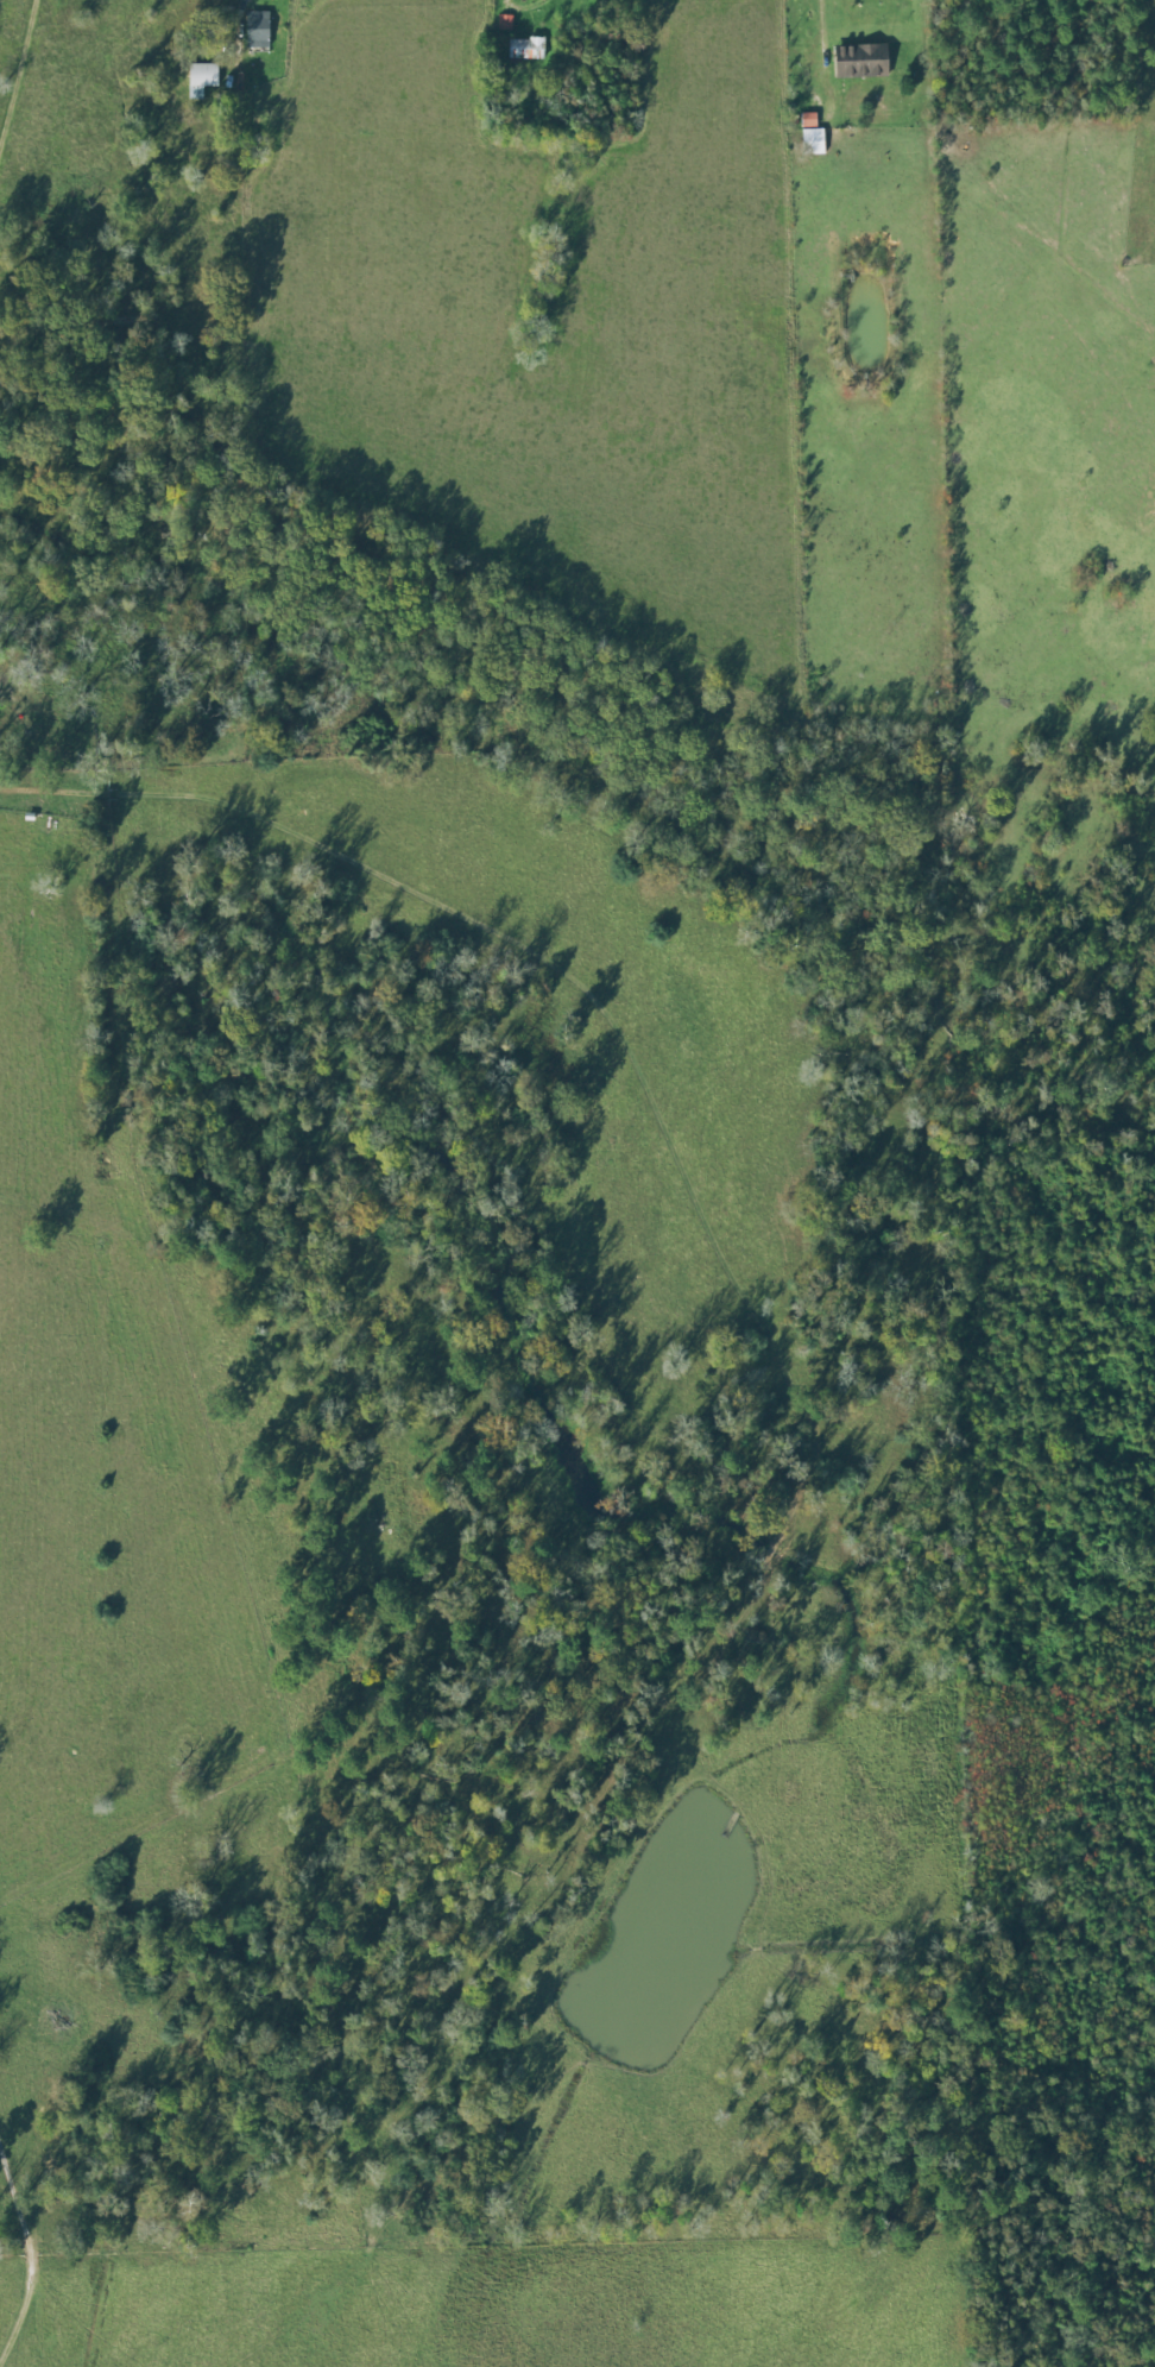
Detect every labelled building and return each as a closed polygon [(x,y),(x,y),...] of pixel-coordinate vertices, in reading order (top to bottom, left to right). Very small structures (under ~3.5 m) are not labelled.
[(269,13),(246,13),(246,50),(269,50),(269,13)] [(507,61),(544,61),(544,39),(507,39),(507,61)] [(834,46),(834,78),(886,78),(886,46),(834,46)] [(189,65),(189,100),(203,100),(203,87),(218,87),(218,65),(189,65)] [(802,126),(814,126),(813,114),(801,115),(802,126)] [(824,156),(824,129),(801,129),(801,156),(824,156)]
